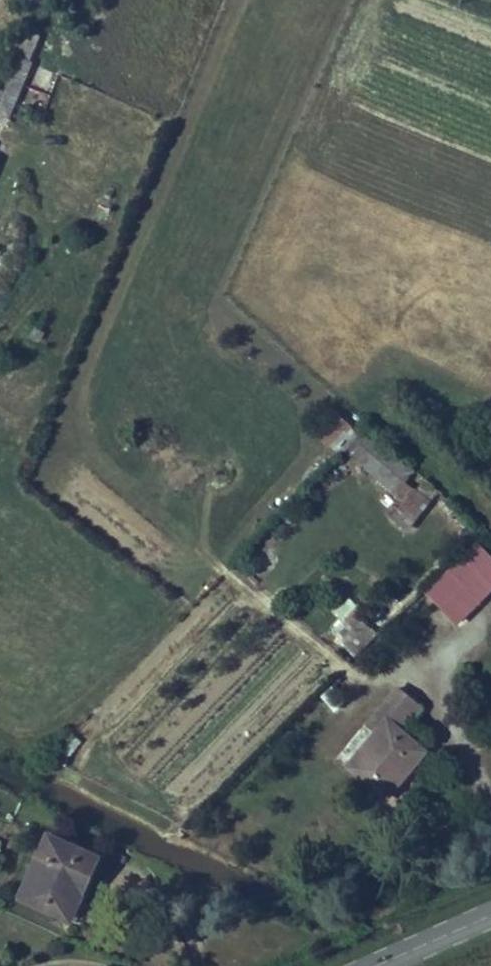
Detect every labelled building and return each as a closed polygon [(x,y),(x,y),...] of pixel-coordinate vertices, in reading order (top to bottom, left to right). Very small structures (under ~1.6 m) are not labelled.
[(0,91),(0,126),(7,130),(42,52),(21,43),(0,91)] [(312,429),(343,458),(363,437),(332,408),(312,429)] [(430,496),(406,484),(416,464),(362,436),(346,469),(424,509),(430,496)] [(423,593),(458,627),(490,593),(490,554),(476,540),(423,593)] [(349,594),(330,606),(339,620),(358,608),(349,594)] [(355,657),(377,634),(356,614),(334,637),(355,657)] [(339,725),(312,756),(351,790),(391,745),(361,718),(378,700),(360,680),(330,718),(339,725)] [(0,870),(0,889),(39,907),(67,849),(22,827),(0,870)]
